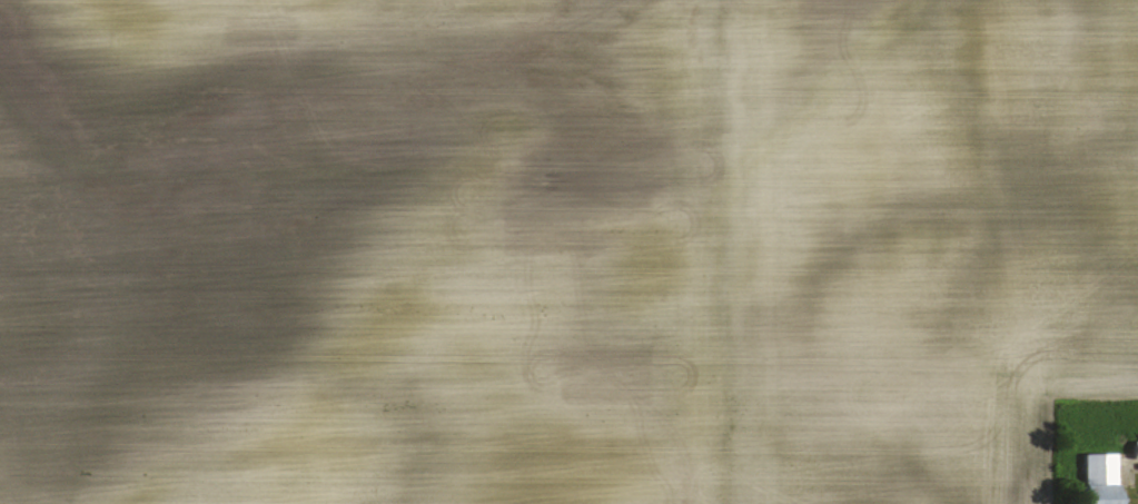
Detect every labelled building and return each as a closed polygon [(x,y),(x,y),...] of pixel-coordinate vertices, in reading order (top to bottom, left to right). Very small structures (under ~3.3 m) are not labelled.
[(1075,453),(1076,490),(1078,490),(1078,483),(1110,483),(1109,452),(1075,453)]
